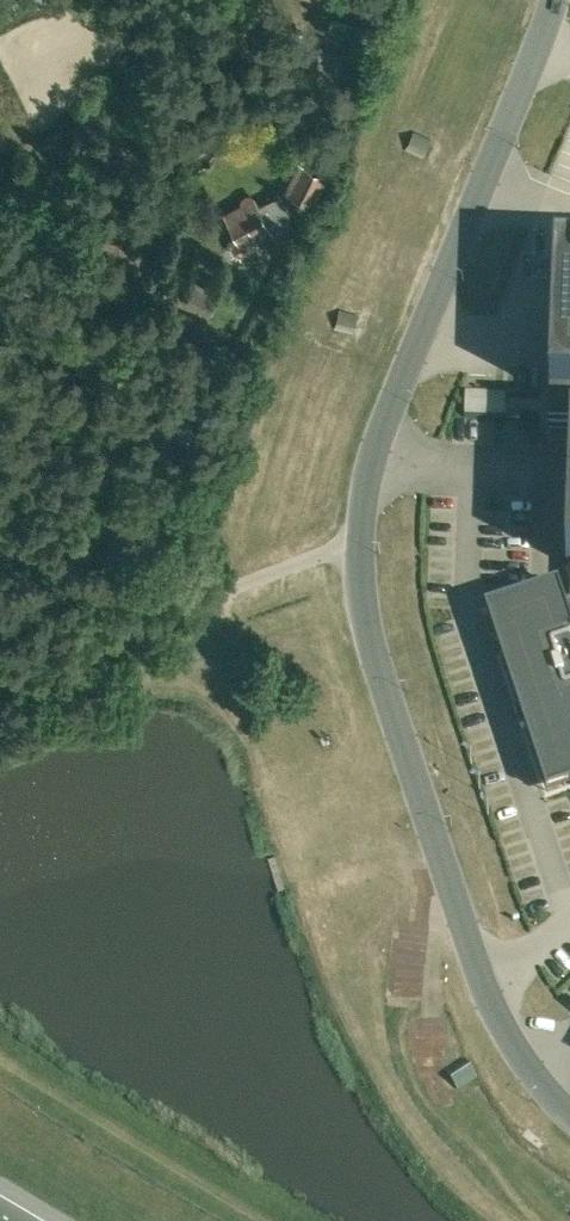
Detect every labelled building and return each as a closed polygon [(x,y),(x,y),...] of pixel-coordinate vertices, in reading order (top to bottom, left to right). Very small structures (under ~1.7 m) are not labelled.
[(430,138),(412,132),(406,150),(424,156),(430,138)] [(329,176),(300,161),(285,191),(315,206),(329,176)] [(280,195),(259,205),(254,194),(246,198),(247,202),(227,212),(237,234),(232,237),(228,247),(232,255),(241,258),(250,254),(252,249),(262,244),(263,246),(278,239),(271,225),(290,216),(280,195)] [(550,257),(543,426),(569,427),(569,258),(550,257)] [(166,296),(206,319),(221,294),(181,271),(166,296)] [(359,313),(340,308),(334,327),(353,333),(359,313)] [(505,393),(466,392),(466,414),(504,415),(505,393)] [(565,603),(564,601),(559,585),(485,609),(500,653),(505,669),(518,709),(515,710),(516,712),(523,709),(528,723),(520,726),(521,727),(524,726),(546,794),(569,786),(569,601),(565,603)] [(464,1056),(445,1069),(457,1087),(476,1075),(464,1056)]
